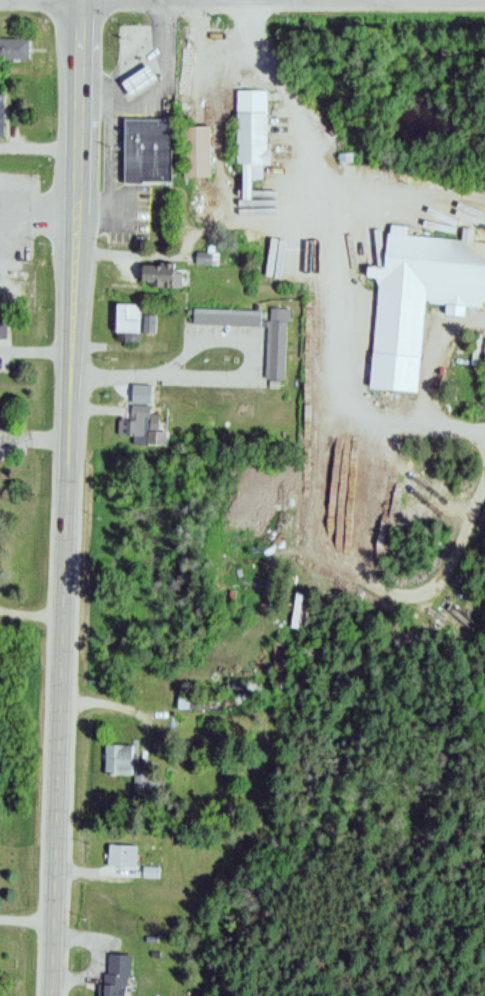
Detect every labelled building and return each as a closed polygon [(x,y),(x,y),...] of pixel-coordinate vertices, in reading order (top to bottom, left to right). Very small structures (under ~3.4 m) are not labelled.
[(25,54),(0,53),(0,34),(25,34),(25,54)] [(147,64),(120,81),(130,96),(156,78),(147,64)] [(234,87),(236,158),(241,158),(242,195),(251,194),(251,176),(287,177),(286,168),(263,167),(263,160),(272,160),(271,145),(268,144),(266,87),(234,87)] [(122,181),(170,181),(170,119),(122,119),(122,181)] [(182,119),(182,175),(194,175),(195,183),(202,183),(202,174),(210,174),(210,120),(182,119)] [(383,263),(367,262),(365,274),(374,275),(376,283),(367,385),(416,392),(424,298),(477,305),(478,300),(484,301),(484,239),(471,238),(472,225),(461,224),(460,237),(407,231),(406,223),(388,222),(388,229),(385,229),(383,263)] [(193,247),(193,260),(217,261),(216,247),(193,247)] [(141,256),(141,274),(150,275),(150,281),(182,282),(181,258),(141,256)] [(117,295),(117,325),(122,326),(122,338),(137,339),(137,326),(140,326),(140,296),(117,295)] [(191,317),(263,323),(263,374),(281,375),(282,316),(286,317),(286,306),(269,305),(268,318),(259,317),(259,308),(192,304),(192,307),(186,306),(186,312),(191,312),(191,317)] [(141,309),(142,327),(154,328),(153,310),(141,309)] [(129,400),(129,415),(116,414),(116,431),(132,432),(132,440),(147,441),(148,401),(129,400)] [(176,694),(175,709),(218,712),(220,698),(176,694)] [(101,743),(101,774),(129,774),(129,791),(151,791),(151,768),(139,768),(139,743),(101,743)] [(105,843),(104,867),(131,868),(132,844),(105,843)] [(139,863),(139,877),(157,878),(158,863),(139,863)] [(106,972),(101,972),(100,981),(95,981),(94,995),(123,995),(123,991),(134,991),(135,975),(126,974),(127,953),(107,952),(106,972)]
